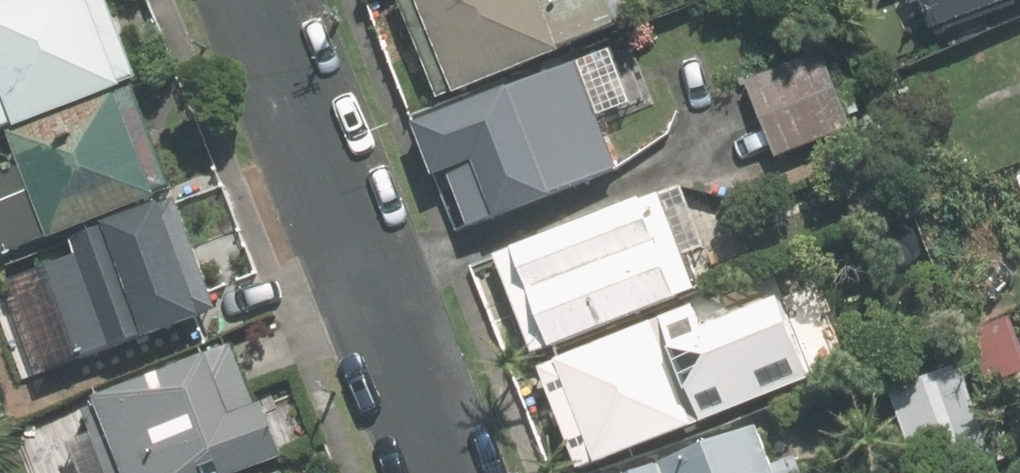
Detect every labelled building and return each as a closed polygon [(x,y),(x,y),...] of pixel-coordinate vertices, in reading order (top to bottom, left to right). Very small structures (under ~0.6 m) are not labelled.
[(114,0),(18,0),(0,7),(0,131),(143,76),(114,0)] [(449,96),(624,26),(614,0),(410,0),(449,96)] [(941,37),(1019,4),(1019,0),(925,0),(941,37)] [(470,228),(625,168),(603,114),(645,97),(626,48),(416,129),(435,178),(449,173),(470,228)] [(830,51),(750,80),(778,156),(858,127),(830,51)] [(141,92),(15,137),(24,162),(0,170),(0,252),(1,255),(177,191),(141,92)] [(537,350),(705,287),(693,253),(712,246),(688,181),(500,250),(537,350)] [(149,333),(223,305),(180,193),(106,221),(0,262),(0,316),(24,380),(149,333)] [(731,419),(772,405),(733,296),(546,360),(583,468),(696,429),(681,385),(715,373),(731,419)] [(973,327),(991,387),(1019,378),(1019,325),(1017,313),(973,327)] [(113,419),(97,425),(72,434),(86,472),(84,472),(238,472),(299,451),(279,395),(258,402),(237,343),(103,392),(113,419)] [(900,379),(930,472),(942,472),(1005,453),(974,356),(900,379)] [(756,423),(640,472),(778,472),(756,423)]
